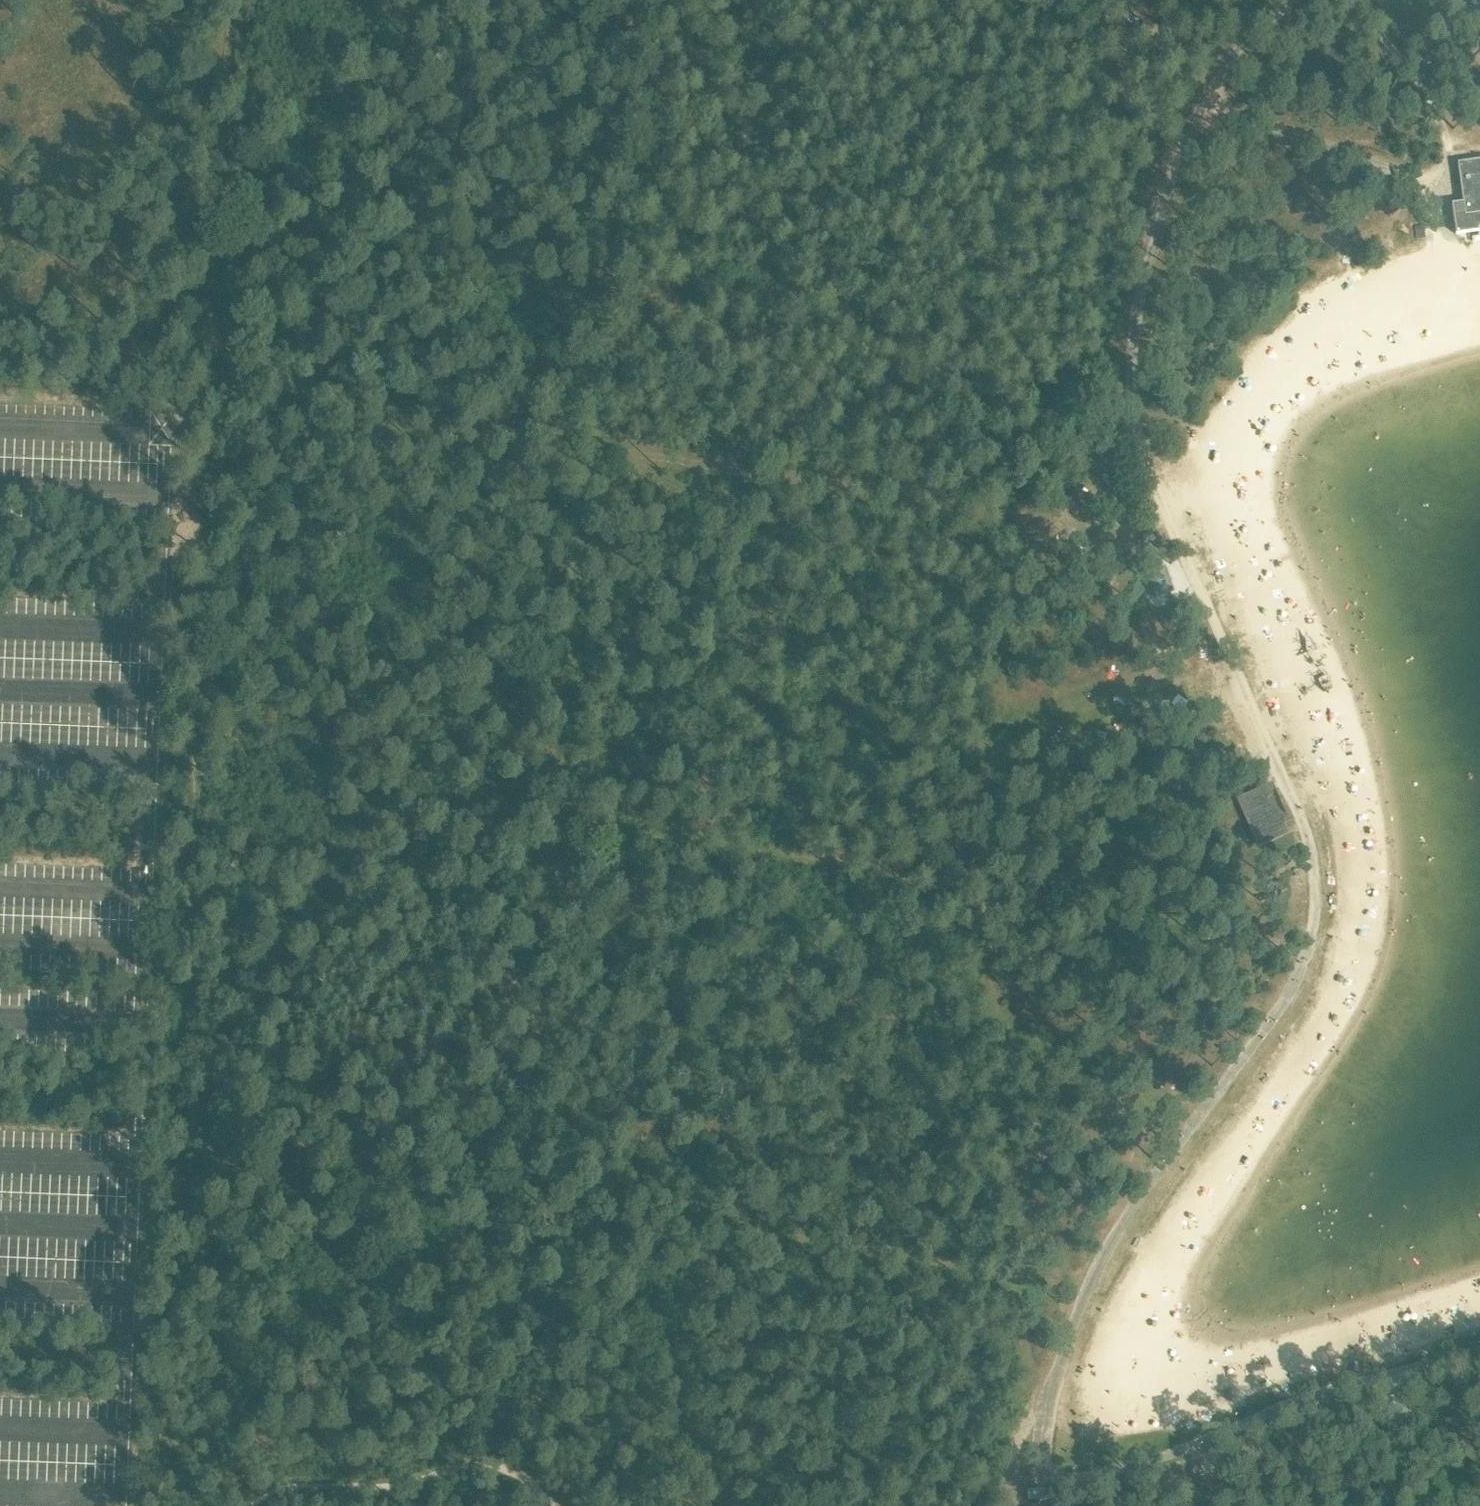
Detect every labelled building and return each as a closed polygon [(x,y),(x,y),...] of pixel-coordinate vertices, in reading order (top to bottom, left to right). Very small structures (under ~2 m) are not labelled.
[(1458,164),(1462,195),(1472,193),(1473,202),(1452,205),(1456,234),(1479,231),(1479,161),(1458,164)] [(1268,786),(1238,799),(1257,842),(1282,831),(1278,823),(1284,820),(1268,786)]
